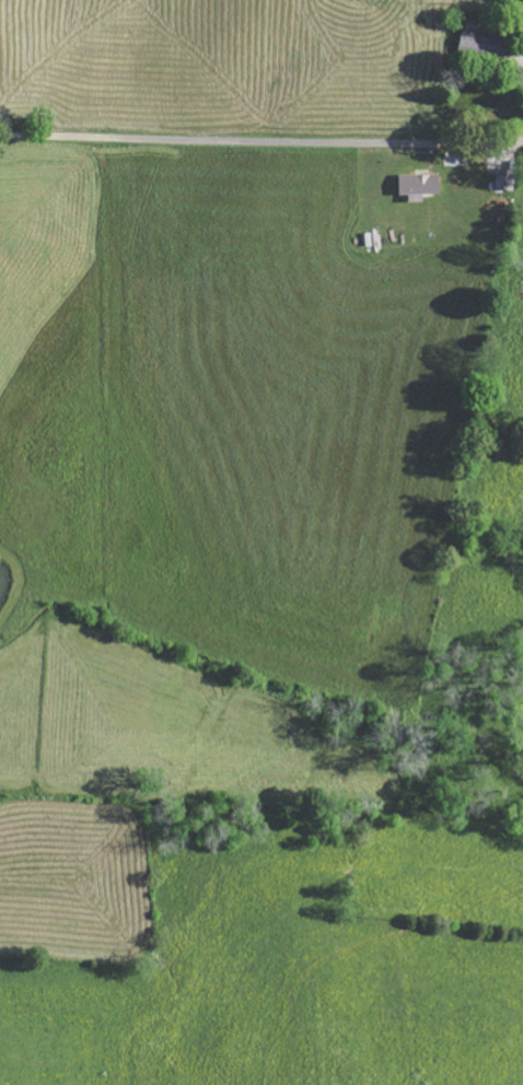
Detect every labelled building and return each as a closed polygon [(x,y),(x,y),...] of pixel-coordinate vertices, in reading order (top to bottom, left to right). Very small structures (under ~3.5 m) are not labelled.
[(515,42),(467,30),(462,49),(511,61),(515,42)] [(498,187),(517,189),(519,170),(500,168),(498,187)] [(426,194),(443,194),(443,173),(401,174),(401,195),(412,195),(412,201),(426,201),(426,194)]
